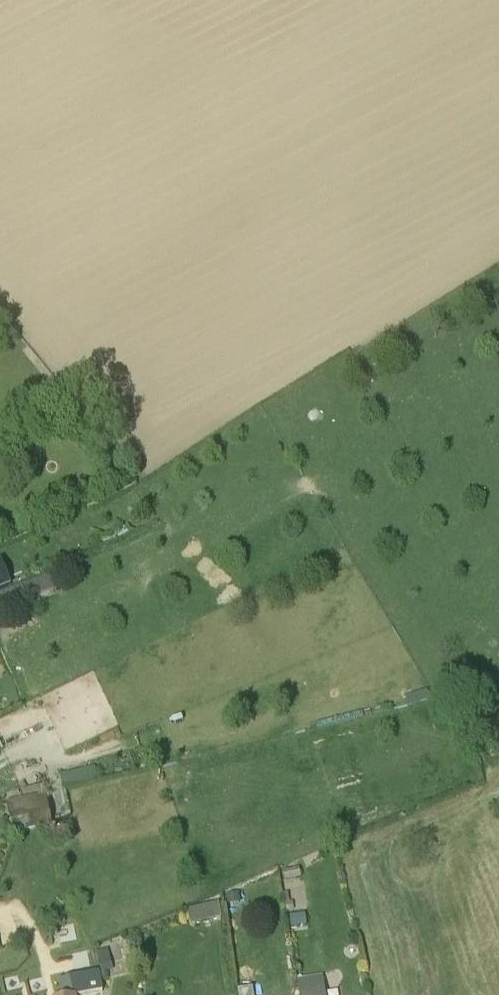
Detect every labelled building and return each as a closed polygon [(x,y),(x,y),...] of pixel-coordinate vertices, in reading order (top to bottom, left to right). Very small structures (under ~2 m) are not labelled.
[(10,586),(0,562),(0,590),(10,586)] [(0,595),(0,609),(27,599),(26,599),(22,586),(21,587),(0,595)] [(7,804),(13,836),(53,828),(47,796),(7,804)] [(301,878),(300,868),(284,870),(285,880),(301,878)] [(241,903),(240,893),(226,896),(228,905),(241,903)] [(222,919),(218,903),(187,908),(191,925),(222,919)] [(307,925),(305,914),(290,917),(292,928),(307,925)] [(113,971),(109,955),(97,958),(102,974),(113,971)] [(103,991),(100,972),(58,981),(62,994),(85,994),(103,991)] [(299,993),(300,994),(327,994),(326,989),(324,975),(297,979),(299,993)]
